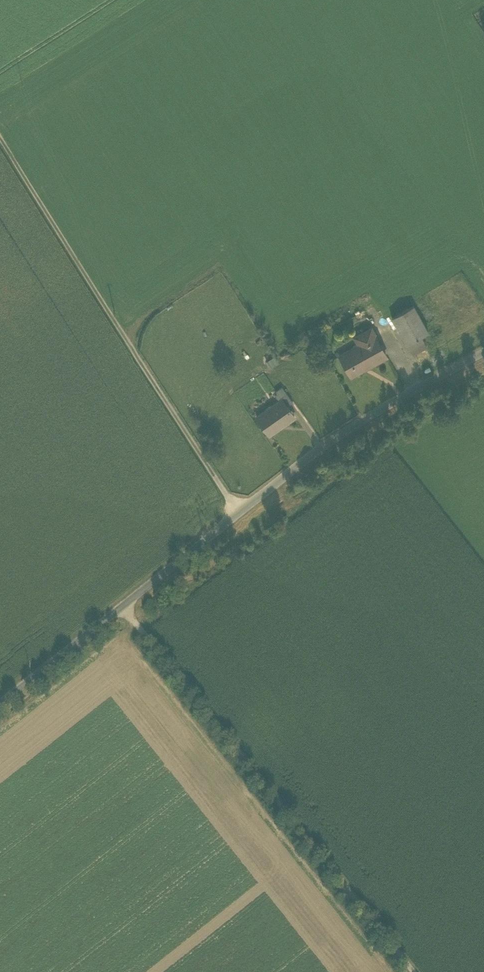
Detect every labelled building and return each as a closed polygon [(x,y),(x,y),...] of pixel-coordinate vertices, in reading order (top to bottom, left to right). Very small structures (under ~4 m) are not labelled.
[(392,318),(407,344),(420,336),(428,332),(414,305),(392,318)] [(341,357),(351,375),(386,355),(375,336),(371,329),(359,335),(364,344),(341,357)] [(407,344),(413,355),(427,347),(420,336),(407,344)] [(282,399),(287,406),(293,402),(282,387),(276,391),(282,400),(282,399)] [(257,417),(269,435),(294,417),(287,406),(282,399),(282,400),(257,417)]
